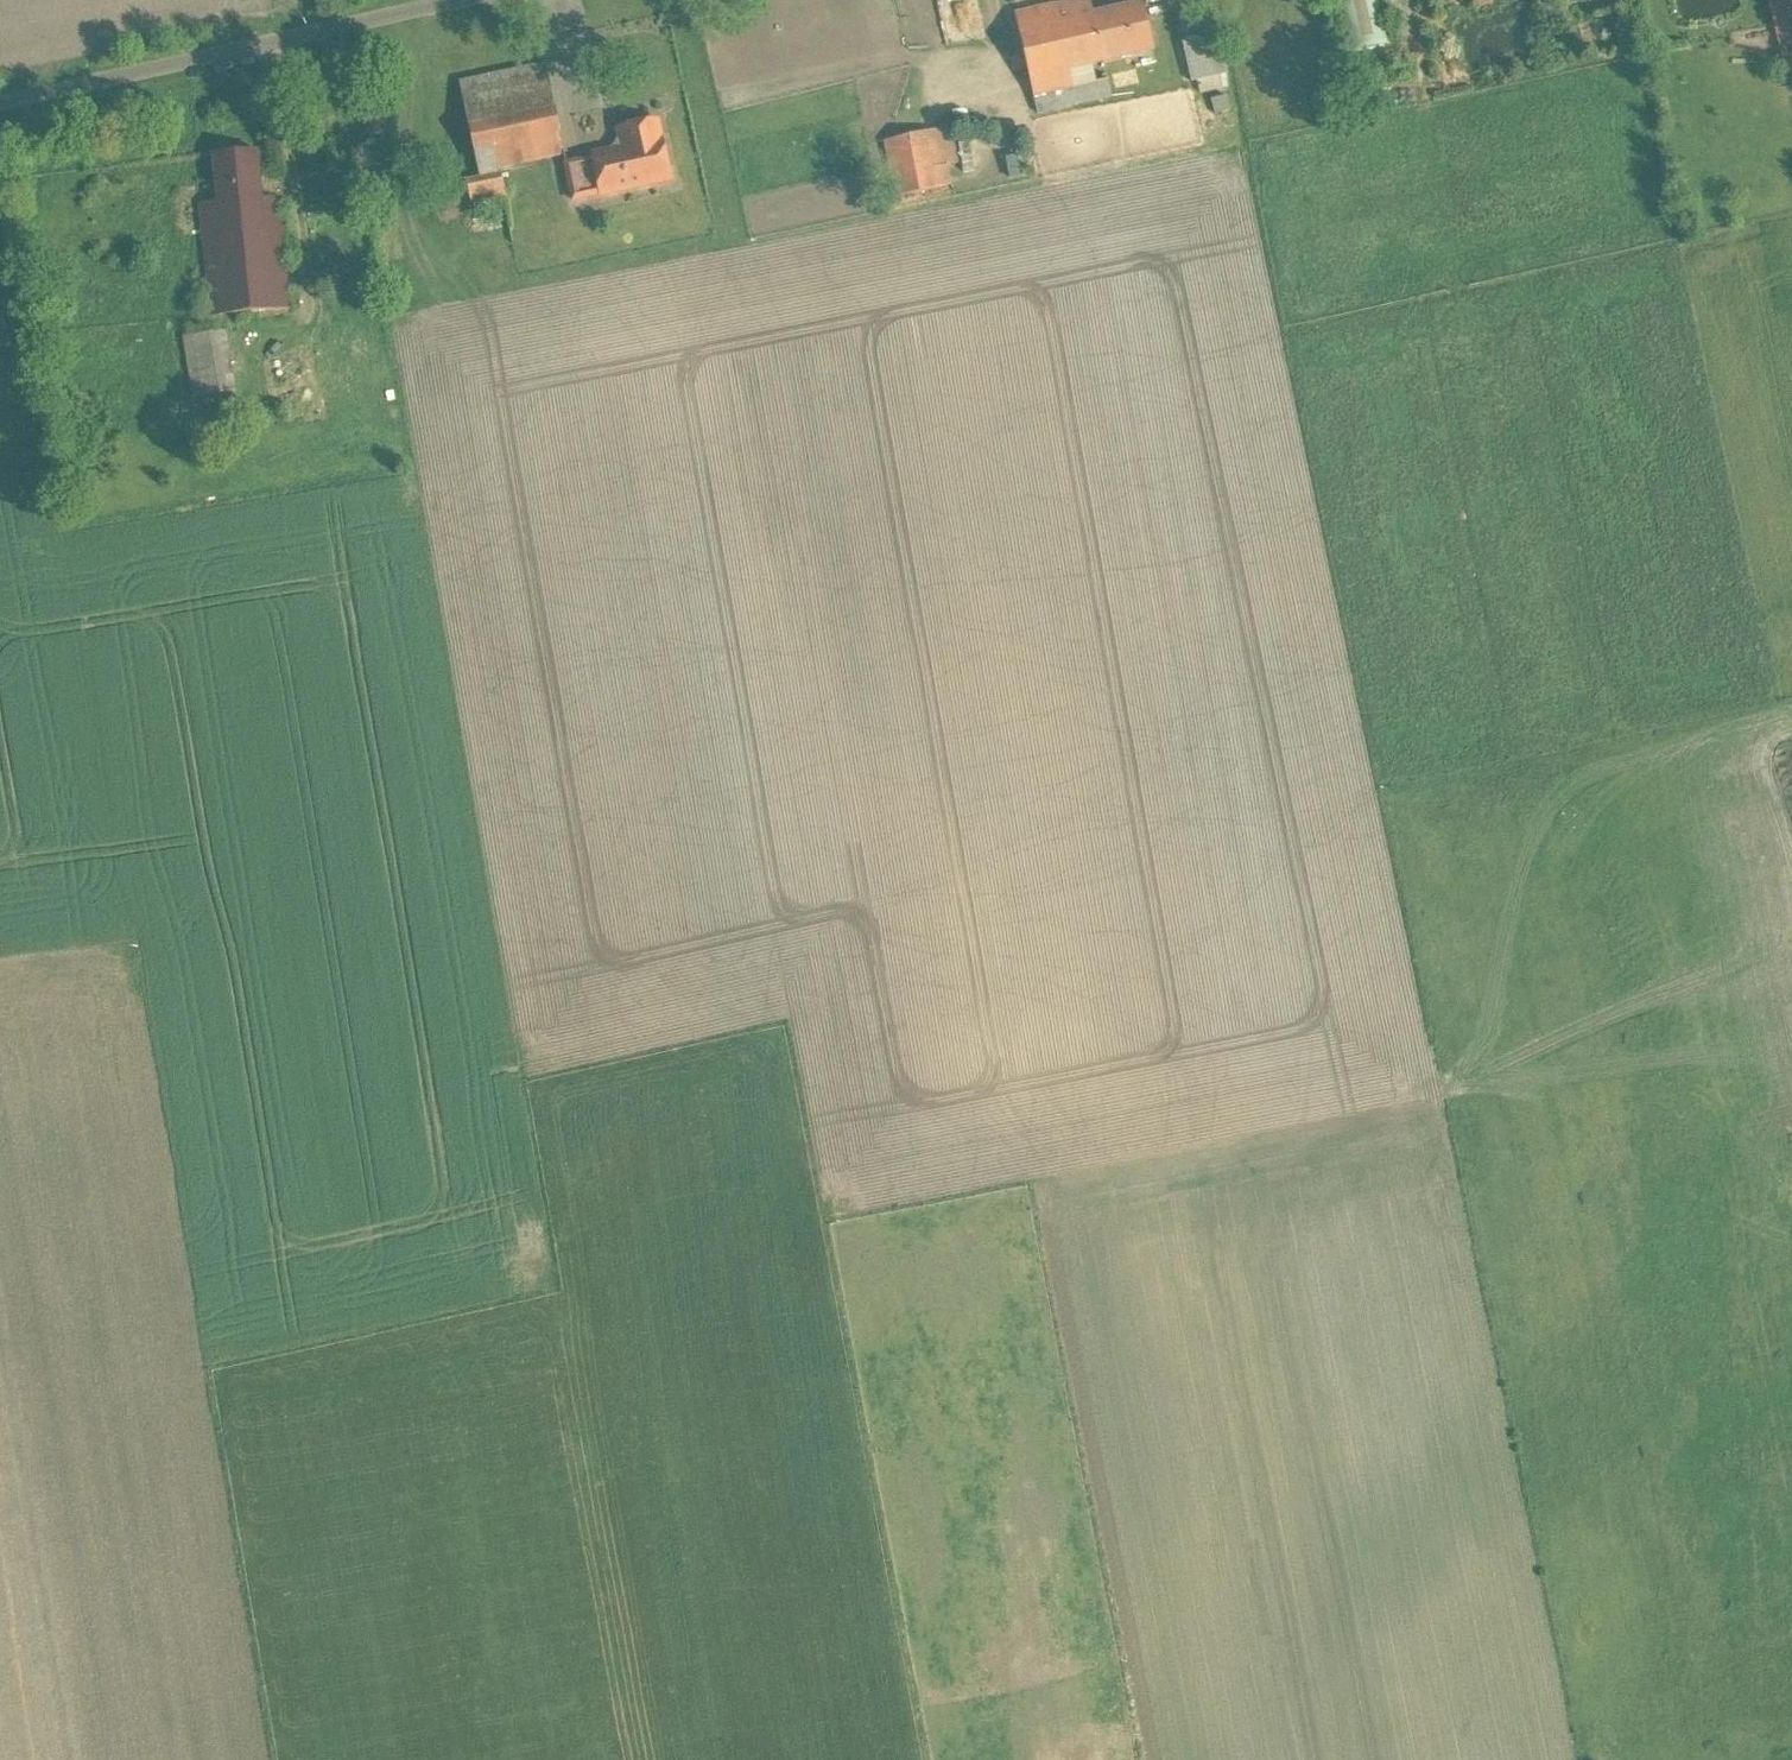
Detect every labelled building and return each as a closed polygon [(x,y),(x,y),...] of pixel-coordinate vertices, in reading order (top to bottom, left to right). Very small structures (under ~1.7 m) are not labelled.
[(1018,15),(1037,105),(1115,88),(1109,61),(1160,50),(1150,0),(1146,0),(1099,10),(1097,0),(1091,0),(1018,15)] [(1372,55),(1407,47),(1396,0),(1360,0),(1372,55)] [(1232,85),(1220,27),(1186,34),(1198,91),(1232,85)] [(479,174),(564,158),(545,57),(460,73),(479,174)] [(569,166),(578,207),(683,184),(669,119),(624,129),(629,152),(569,166)] [(942,121),(883,139),(899,191),(958,172),(942,121)] [(216,316),(298,307),(286,198),(261,201),(256,153),(215,157),(221,206),(205,208),(216,316)] [(193,333),(205,419),(238,415),(226,328),(193,333)]
